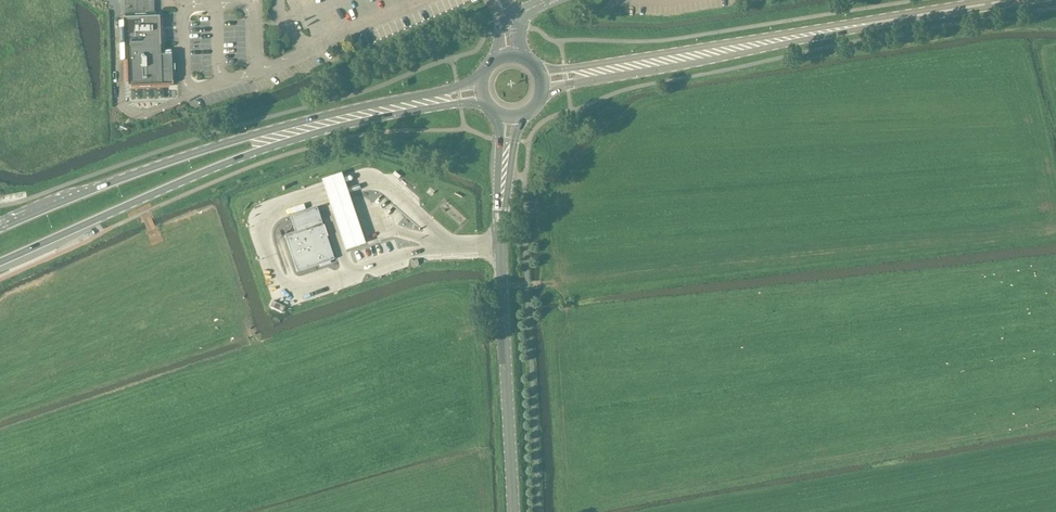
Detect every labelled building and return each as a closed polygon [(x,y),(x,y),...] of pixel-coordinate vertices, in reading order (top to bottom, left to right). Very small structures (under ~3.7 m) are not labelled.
[(121,21),(122,27),(123,27),(123,44),(122,44),(122,50),(126,50),(127,80),(132,80),(133,99),(168,98),(167,82),(178,81),(176,8),(165,8),(164,0),(125,0),(125,9),(126,17),(123,17),(123,21),(121,21)] [(344,244),(346,250),(364,244),(363,238),(354,214),(350,202),(346,190),(343,180),(341,174),(323,180),(325,187),(328,196),(332,208),(336,220),(344,244)] [(295,232),(285,235),(297,272),(334,260),(325,233),(322,223),(319,215),(317,208),(290,217),(292,223),(295,232)] [(273,301),(271,305),(270,307),(282,313),(285,307),(273,301)]
